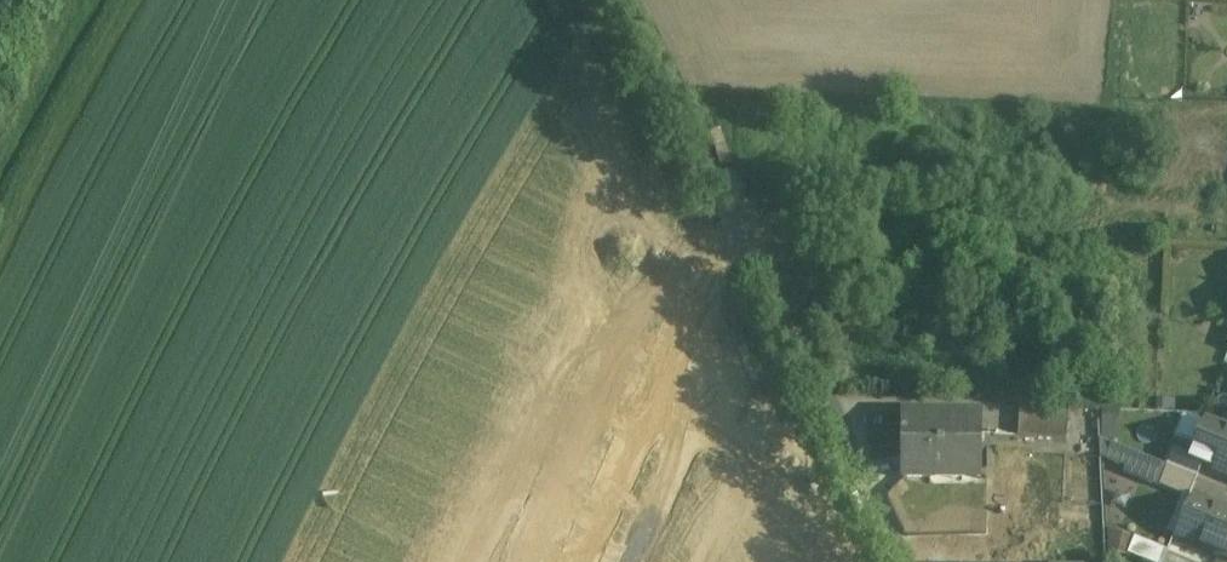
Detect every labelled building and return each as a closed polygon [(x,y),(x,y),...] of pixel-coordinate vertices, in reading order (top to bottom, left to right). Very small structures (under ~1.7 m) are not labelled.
[(1069,407),(1021,405),(1018,439),(1067,442),(1069,407)] [(1102,416),(1102,430),(1119,431),(1119,417),(1102,416)] [(982,417),(904,417),(903,480),(981,480),(982,417)] [(1206,422),(1192,457),(1204,462),(1204,463),(1214,467),(1213,470),(1226,476),(1226,430),(1206,422)] [(1192,457),(1174,450),(1167,467),(1197,479),(1204,463),(1204,462),(1192,457)] [(1197,479),(1167,467),(1159,487),(1189,499),(1197,479)] [(1215,515),(1196,508),(1183,540),(1202,548),(1215,515)] [(1218,509),(1215,515),(1202,548),(1226,559),(1226,513),(1218,509)] [(1135,538),(1128,556),(1144,561),(1165,561),(1169,552),(1135,538)]
